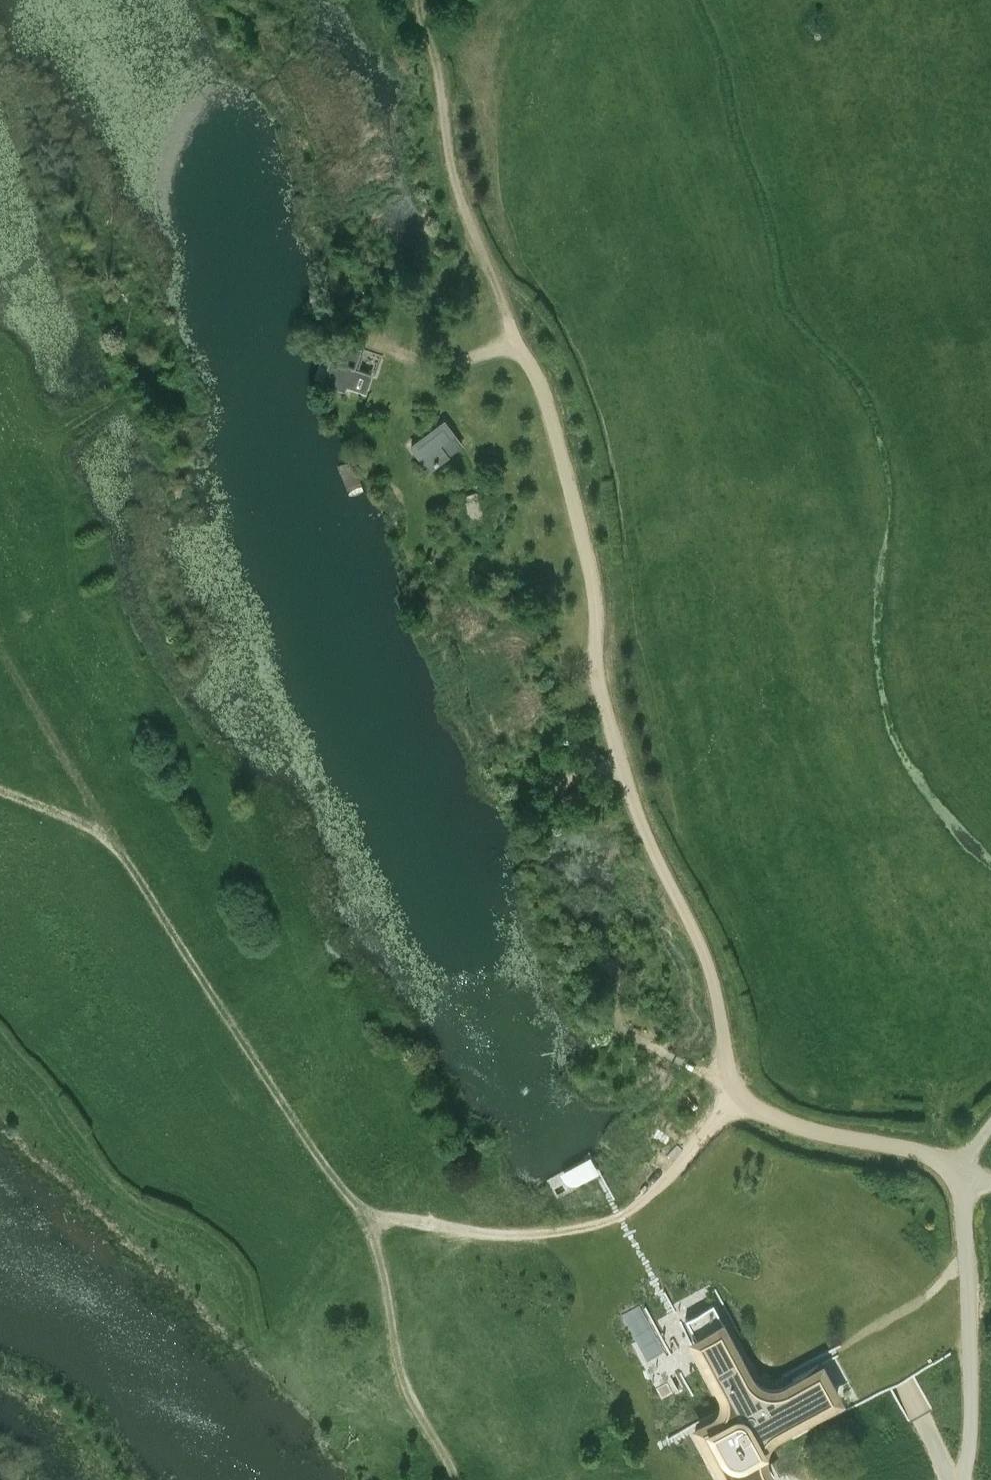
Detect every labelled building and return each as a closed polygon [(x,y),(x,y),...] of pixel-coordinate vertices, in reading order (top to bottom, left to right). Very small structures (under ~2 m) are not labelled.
[(353,369),(359,349),(337,340),(329,362),(321,358),(313,379),(326,383),(354,394),(362,373),(353,369)] [(447,457),(463,445),(454,433),(439,444),(447,457)] [(580,779),(573,756),(550,763),(557,786),(580,779)] [(547,1177),(555,1194),(601,1175),(593,1157),(547,1177)] [(631,1342),(661,1397),(683,1386),(639,1303),(620,1314),(634,1341),(631,1342)] [(685,1318),(695,1336),(689,1339),(710,1378),(715,1375),(737,1415),(732,1418),(733,1421),(728,1424),(725,1418),(711,1426),(710,1423),(695,1431),(701,1444),(707,1441),(714,1453),(708,1456),(718,1475),(724,1472),(728,1479),(758,1479),(756,1476),(761,1473),(765,1479),(767,1479),(763,1473),(758,1462),(746,1441),(751,1439),(752,1438),(772,1427),(773,1430),(837,1395),(840,1400),(844,1407),(930,1360),(906,1316),(820,1363),(823,1369),(803,1380),(759,1403),(734,1357),(738,1354),(742,1361),(743,1360),(723,1323),(722,1323),(714,1307),(689,1321),(687,1317),(685,1318)]
